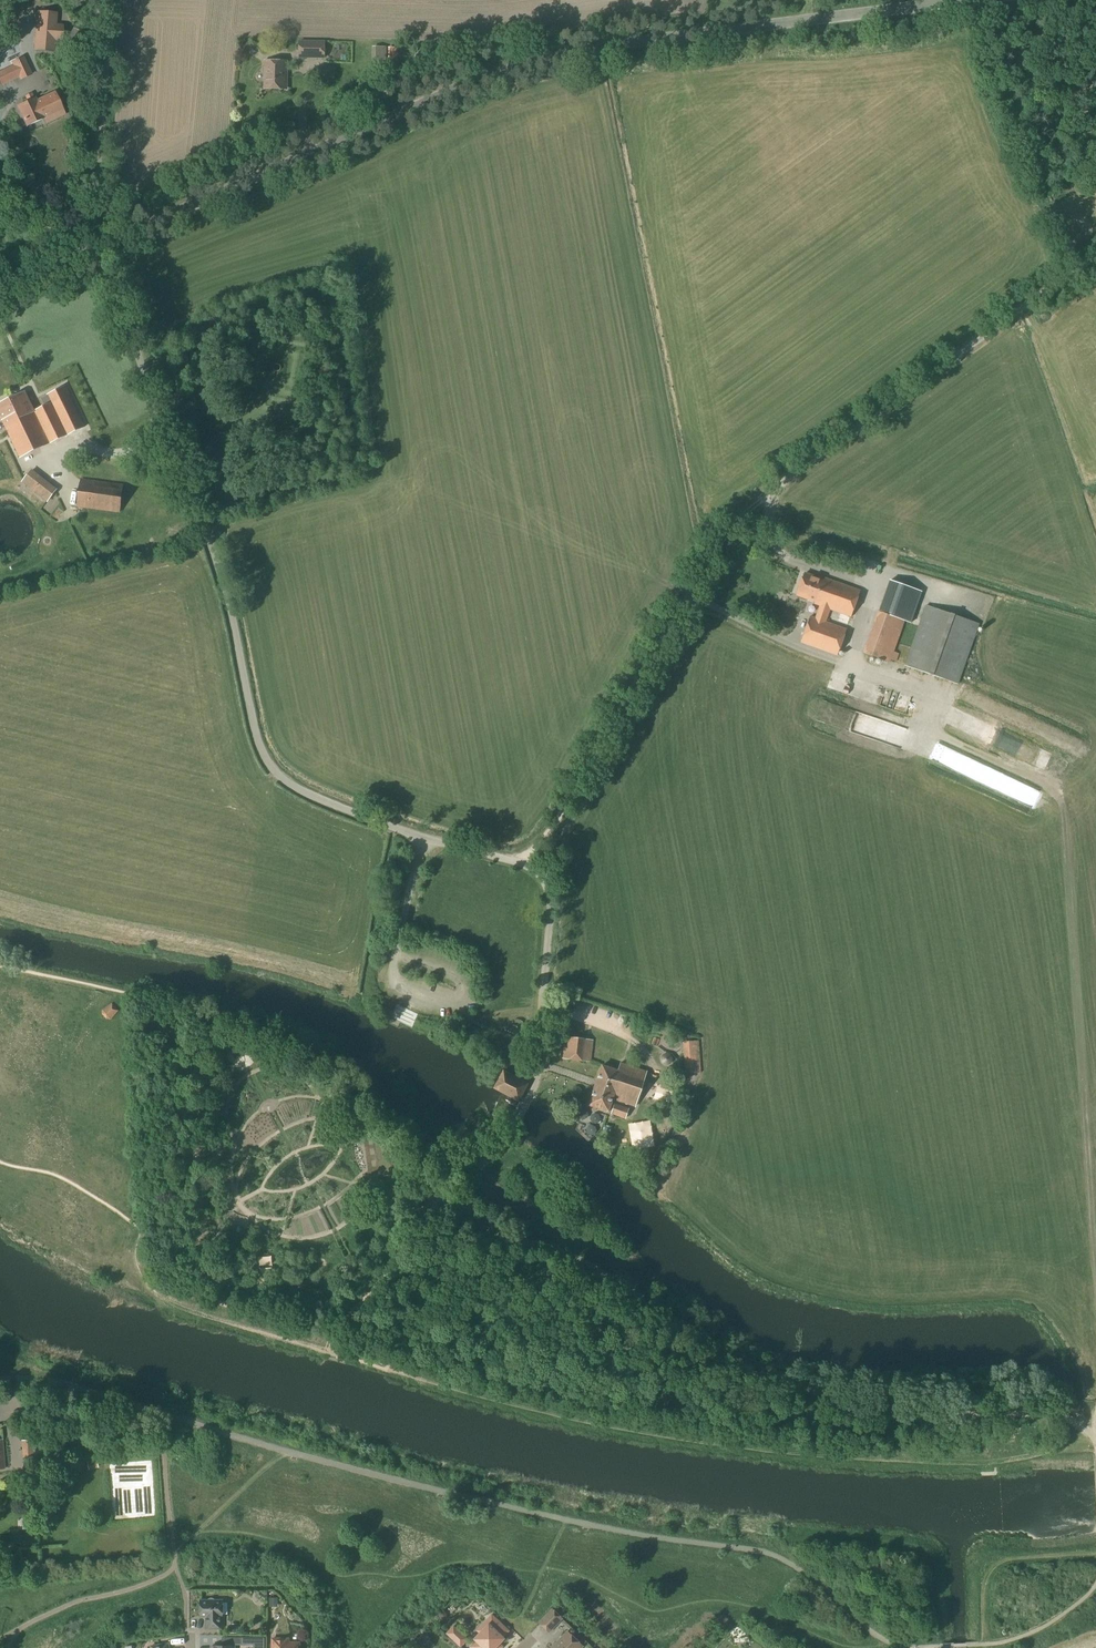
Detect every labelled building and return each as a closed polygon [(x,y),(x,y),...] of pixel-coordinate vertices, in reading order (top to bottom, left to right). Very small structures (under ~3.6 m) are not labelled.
[(38,13),(35,43),(35,49),(53,50),(54,40),(60,41),(61,33),(62,25),(55,24),(56,15),(38,13)] [(325,59),(325,40),(298,40),(298,58),(325,59)] [(24,57),(11,63),(13,65),(18,78),(20,81),(32,75),(24,57)] [(286,90),(286,62),(265,62),(264,89),(286,90)] [(13,65),(0,71),(0,85),(1,86),(18,78),(13,65)] [(43,105),(37,107),(34,100),(31,94),(25,97),(28,103),(18,108),(26,125),(40,118),(43,123),(63,113),(55,96),(42,102),(43,105)] [(30,404),(24,392),(0,404),(0,416),(20,457),(49,443),(49,444),(85,427),(65,386),(40,398),(40,399),(44,406),(34,411),(30,404)] [(55,503),(63,488),(33,471),(24,486),(55,503)] [(119,514),(123,484),(80,479),(77,508),(119,514)] [(61,523),(69,514),(63,509),(55,518),(61,523)] [(823,580),(805,574),(797,596),(815,602),(814,604),(819,606),(815,618),(810,616),(800,643),(837,657),(847,629),(826,622),(830,610),(851,617),(860,591),(824,578),(823,580)] [(878,613),(904,622),(911,624),(923,591),(889,580),(878,613)] [(958,685),(979,624),(926,606),(904,666),(958,685)] [(896,662),(898,655),(894,654),(904,622),(878,613),(863,654),(890,663),(891,661),(896,662)] [(888,688),(886,706),(899,707),(901,689),(888,688)] [(119,1011),(113,1004),(103,1010),(103,1015),(108,1020),(112,1020),(119,1011)] [(591,1063),(594,1040),(565,1037),(562,1059),(591,1063)] [(653,1038),(651,1044),(657,1047),(660,1040),(653,1038)] [(685,1074),(701,1073),(699,1041),(683,1042),(685,1074)] [(591,1106),(587,1118),(603,1124),(607,1112),(610,1113),(628,1119),(631,1109),(616,1104),(615,1106),(612,1105),(613,1100),(635,1108),(648,1072),(621,1062),(618,1070),(602,1065),(588,1106),(591,1106)] [(518,1102),(528,1084),(504,1071),(494,1088),(516,1100),(518,1102)] [(220,1153),(226,1140),(218,1137),(213,1150),(220,1153)] [(393,1209),(401,1208),(398,1184),(391,1185),(392,1193),(393,1209)] [(88,1424),(80,1424),(81,1434),(89,1433),(88,1424)] [(24,1468),(38,1467),(36,1439),(22,1440),(24,1468)] [(96,1458),(88,1459),(89,1467),(97,1466),(96,1458)] [(215,1601),(215,1600),(212,1598),(210,1598),(208,1599),(208,1601),(200,1601),(200,1616),(206,1616),(206,1628),(220,1628),(220,1616),(222,1617),(222,1601),(215,1601)] [(269,1598),(269,1607),(278,1607),(278,1598),(269,1598)] [(548,1632),(561,1618),(552,1609),(539,1622),(548,1632)] [(501,1646),(498,1643),(502,1638),(501,1637),(507,1630),(491,1616),(476,1631),(479,1634),(475,1639),(476,1640),(470,1647),(472,1647),(499,1647),(501,1646)] [(230,1624),(229,1633),(237,1633),(238,1624),(230,1624)] [(460,1645),(466,1639),(453,1627),(447,1633),(460,1645)] [(582,1646),(567,1631),(551,1647),(580,1647),(582,1646)] [(425,1647),(431,1642),(423,1635),(417,1641),(425,1647)] [(242,1637),(222,1637),(222,1646),(211,1646),(211,1647),(234,1647),(234,1646),(233,1646),(233,1644),(241,1644),(242,1637)] [(299,1643),(289,1643),(289,1639),(272,1639),(272,1647),(299,1647),(299,1643)]
